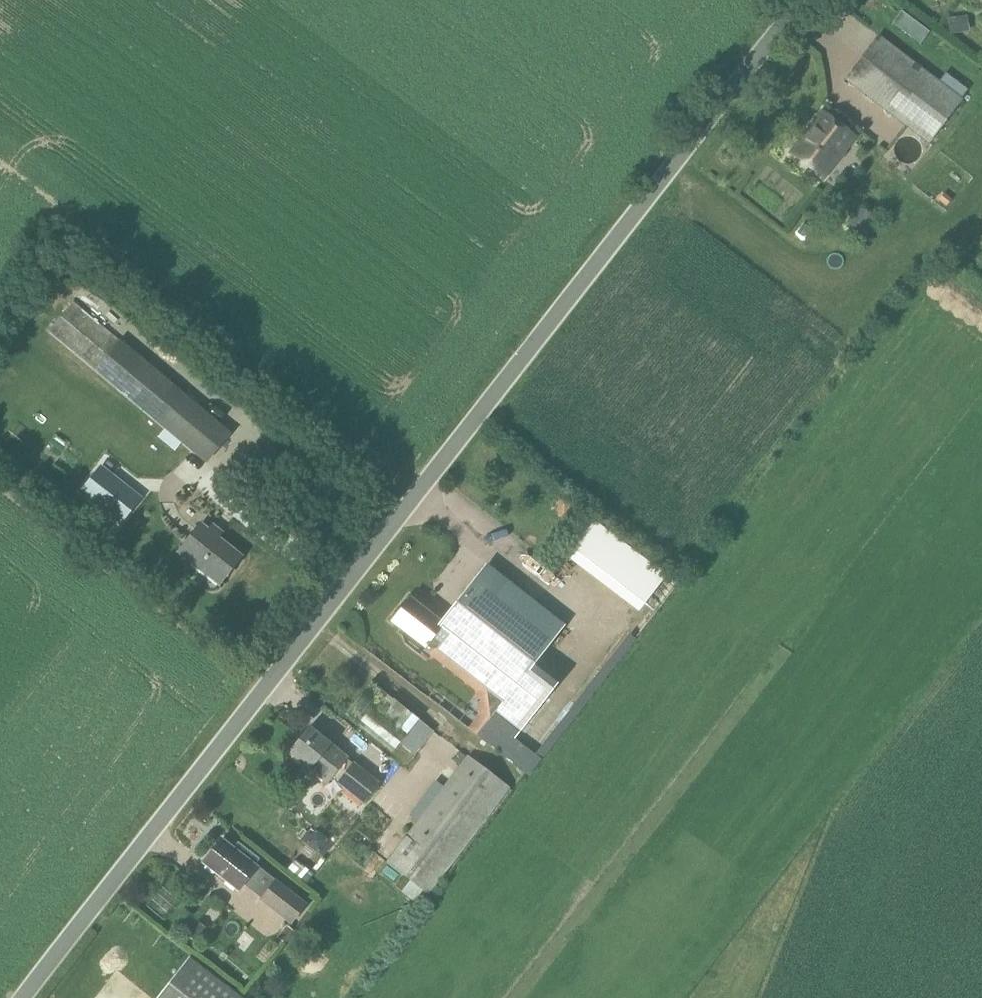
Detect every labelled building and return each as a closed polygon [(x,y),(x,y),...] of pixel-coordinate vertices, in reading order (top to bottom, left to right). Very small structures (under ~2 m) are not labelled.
[(846,80),(928,142),(961,99),(879,36),(846,80)] [(823,109),(790,153),(823,178),(854,137),(823,109)] [(861,225),(852,219),(846,227),(861,239),(862,239),(871,227),(877,219),(870,213),(861,225)] [(74,302),(48,331),(204,461),(230,433),(74,302)] [(101,467),(81,492),(120,523),(140,498),(101,467)] [(221,584),(241,557),(200,525),(179,552),(221,584)] [(441,624),(410,600),(403,609),(399,608),(394,613),(397,617),(394,621),(407,631),(404,635),(406,643),(419,653),(426,645),(427,647),(429,644),(427,643),(432,636),(441,643),(438,647),(505,699),(496,711),(519,730),(535,709),(512,691),(562,627),(486,567),(441,624)] [(422,748),(434,730),(420,719),(419,720),(409,731),(401,741),(400,743),(416,755),(422,748)] [(367,728),(361,735),(394,764),(399,757),(367,728)] [(331,777),(345,760),(346,758),(309,729),(290,753),(327,782),(331,777)] [(429,895),(510,788),(467,755),(454,773),(386,862),(429,895)] [(221,840),(204,862),(240,890),(257,868),(253,866),(258,860),(237,843),(232,849),(221,840)] [(292,926),(308,905),(276,880),(259,900),(292,926)] [(196,944),(209,930),(197,919),(184,933),(196,944)] [(192,957),(159,997),(244,997),(192,957)] [(100,997),(143,997),(117,977),(100,997)]
